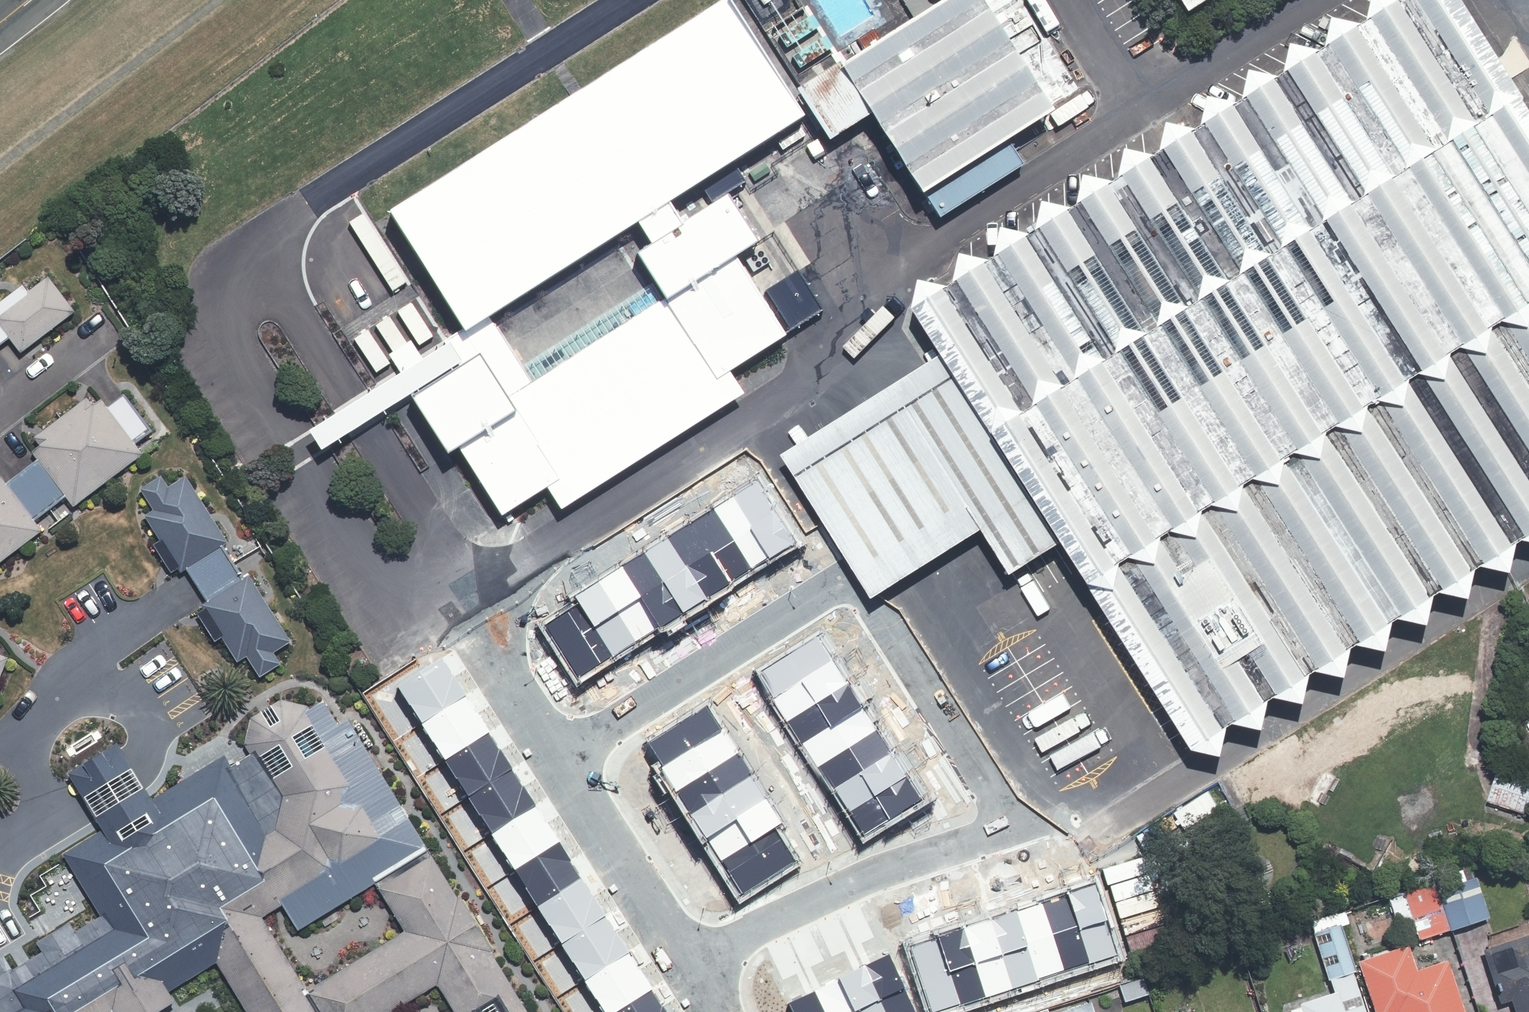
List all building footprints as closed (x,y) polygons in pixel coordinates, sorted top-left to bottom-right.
[(791,95),(824,145),(870,115),(880,130),(917,187),(931,208),(938,219),(1021,166),(1001,136),(1046,108),(976,0),(938,0),(791,95)] [(1464,0),(1370,0),(1366,17),(1362,20),(1332,14),(1325,43),(1319,46),(1290,40),(1284,69),(1278,72),(1249,66),(1242,95),(1237,98),(1208,92),(1201,121),(1196,125),(1166,118),(1160,147),(1154,151),(1127,145),(1119,174),(1114,177),(1085,171),(1077,200),(1072,203),(1043,196),(1035,227),(1030,230),(1002,223),(994,253),(990,256),(960,249),(953,279),(948,281),(919,275),(912,303),(941,350),(1064,540),(1071,552),(1082,569),(1102,601),(1170,708),(1179,723),(1191,744),(1220,751),(1227,721),(1232,718),(1262,724),(1269,696),(1274,693),(1303,699),(1310,669),(1315,666),(1344,672),(1351,644),(1357,640),(1385,646),(1392,617),(1398,614),(1427,620),(1433,591),(1439,588),(1468,594),(1475,565),(1481,562),(1509,568),(1516,539),(1522,536),(1528,537),(1528,107),(1522,97),(1523,92),(1517,84),(1464,0)] [(783,333),(732,257),(753,242),(723,197),(679,225),(666,203),(801,116),(722,1),(388,211),(478,354),(410,396),(445,454),(456,448),(470,469),(491,501),(502,516),(545,489),(560,509),(741,395),(726,372),(783,333)] [(749,172),(755,181),(770,171),(765,162),(749,172)] [(10,338),(22,353),(76,310),(49,275),(28,291),(23,284),(0,301),(0,345),(10,338)] [(443,336),(298,424),(309,442),(454,354),(443,336)] [(1064,540),(941,350),(926,360),(910,370),(892,382),(872,394),(856,404),(828,422),(809,434),(791,445),(778,453),(872,595),(891,583),(918,566),(940,552),(962,538),(981,526),(1011,573),(1045,552),(1064,540)] [(43,530),(35,520),(66,496),(74,506),(144,453),(133,439),(149,427),(125,394),(109,407),(102,397),(93,403),(88,396),(35,436),(41,444),(32,451),(38,458),(6,482),(0,474),(0,562),(43,530)] [(260,676),(282,663),(275,651),(292,640),(249,574),(244,577),(223,545),(229,541),(186,475),(169,486),(162,475),(141,488),(154,509),(145,514),(161,539),(154,543),(172,572),(179,568),(182,572),(187,569),(207,601),(202,604),(204,609),(198,612),(215,641),(223,636),(238,661),(248,655),(260,676)] [(757,479),(734,493),(776,559),(799,545),(757,479)] [(734,493),(711,508),(753,574),(776,559),(734,493)] [(711,508),(688,522),(730,588),(753,574),(711,508)] [(688,522),(665,537),(707,603),(730,588),(688,522)] [(665,537),(642,551),(684,617),(707,603),(665,537)] [(642,551),(619,566),(661,632),(684,617),(642,551)] [(619,566),(596,580),(638,646),(661,632),(619,566)] [(596,580),(573,595),(579,602),(616,661),(638,646),(596,580)] [(578,685),(616,661),(579,602),(541,626),(578,685)] [(818,632),(757,670),(772,694),(832,656),(818,632)] [(9,656),(0,653),(0,680),(9,656)] [(396,684),(420,721),(463,694),(440,656),(396,684)] [(832,656),(772,694),(787,718),(848,680),(832,656)] [(848,680),(787,718),(802,742),(862,704),(848,680)] [(420,721),(443,758),(487,731),(463,694),(420,721)] [(375,882),(429,849),(341,705),(333,710),(326,700),(311,708),(308,705),(281,698),(252,717),(245,742),(260,766),(249,773),(235,770),(220,830),(235,832),(242,843),(234,871),(237,874),(262,916),(283,903),(299,929),(375,882)] [(704,704),(643,743),(660,768),(721,730),(704,704)] [(862,704),(802,742),(817,765),(877,728),(862,704)] [(877,728),(817,765),(832,789),(892,752),(877,728)] [(721,730),(660,768),(676,794),(737,755),(721,730)] [(443,758),(467,795),(510,768),(487,731),(443,758)] [(892,752),(832,789),(847,813),(907,776),(892,752)] [(737,755),(676,794),(689,813),(750,775),(737,755)] [(1528,814),(1528,811),(1528,776),(1499,766),(1487,800),(1528,814)] [(467,795),(490,832),(534,805),(510,768),(467,795)] [(750,775),(689,813),(705,839),(766,801),(750,775)] [(907,776),(847,813),(862,837),(922,799),(907,776)] [(766,801),(705,839),(720,862),(775,828),(781,823),(766,801)] [(490,832),(514,869),(557,842),(534,805),(490,832)] [(775,828),(720,862),(743,897),(797,863),(775,828)] [(514,869),(537,906),(581,879),(557,842),(514,869)] [(491,950),(493,949),(462,897),(459,898),(429,849),(375,882),(404,929),(307,990),(321,1011),(391,1011),(438,983),(455,1011),(529,1011),(491,950)] [(23,1011),(156,1011),(176,1000),(170,990),(217,961),(248,1011),(321,1011),(307,990),(262,916),(237,874),(145,933),(143,928),(139,927),(162,874),(111,852),(85,913),(36,891),(12,945),(76,971),(19,1006),(23,1011)] [(1353,952),(1373,1011),(1460,1011),(1441,954),(1415,963),(1408,938),(1484,913),(1469,869),(1386,896),(1400,937),(1353,952)] [(537,906),(561,943),(604,916),(581,879),(537,906)] [(1093,883),(1066,891),(1090,963),(1117,954),(1093,883)] [(1066,891),(1040,900),(1064,972),(1090,963),(1066,891)] [(1040,900),(1013,909),(1037,980),(1064,972),(1040,900)] [(1342,921),(1349,919),(1344,905),(1309,916),(1332,990),(1288,1003),(1290,1011),(1370,1011),(1342,921)] [(1013,909),(987,918),(1011,989),(1037,980),(1013,909)] [(561,943),(585,980),(628,953),(604,916),(561,943)] [(987,918),(961,926),(984,998),(1011,989),(987,918)] [(961,926),(934,935),(958,1007),(984,998),(961,926)] [(1479,944),(1495,998),(1511,993),(1517,1011),(1528,1011),(1528,929),(1479,944)] [(908,944),(930,1011),(941,1011),(958,1007),(934,935),(908,944)] [(605,1011),(617,1011),(652,990),(628,953),(585,980),(605,1011)] [(892,953),(866,965),(889,1011),(920,1011),(892,953)] [(866,965),(840,978),(857,1011),(889,1011),(866,965)] [(840,978),(814,990),(825,1011),(857,1011),(840,978)] [(652,990),(617,1011),(666,1011),(652,990)] [(814,990),(789,1002),(793,1011),(825,1011),(814,990)] [(1091,995),(1043,1011),(1097,1011),(1091,995)]
